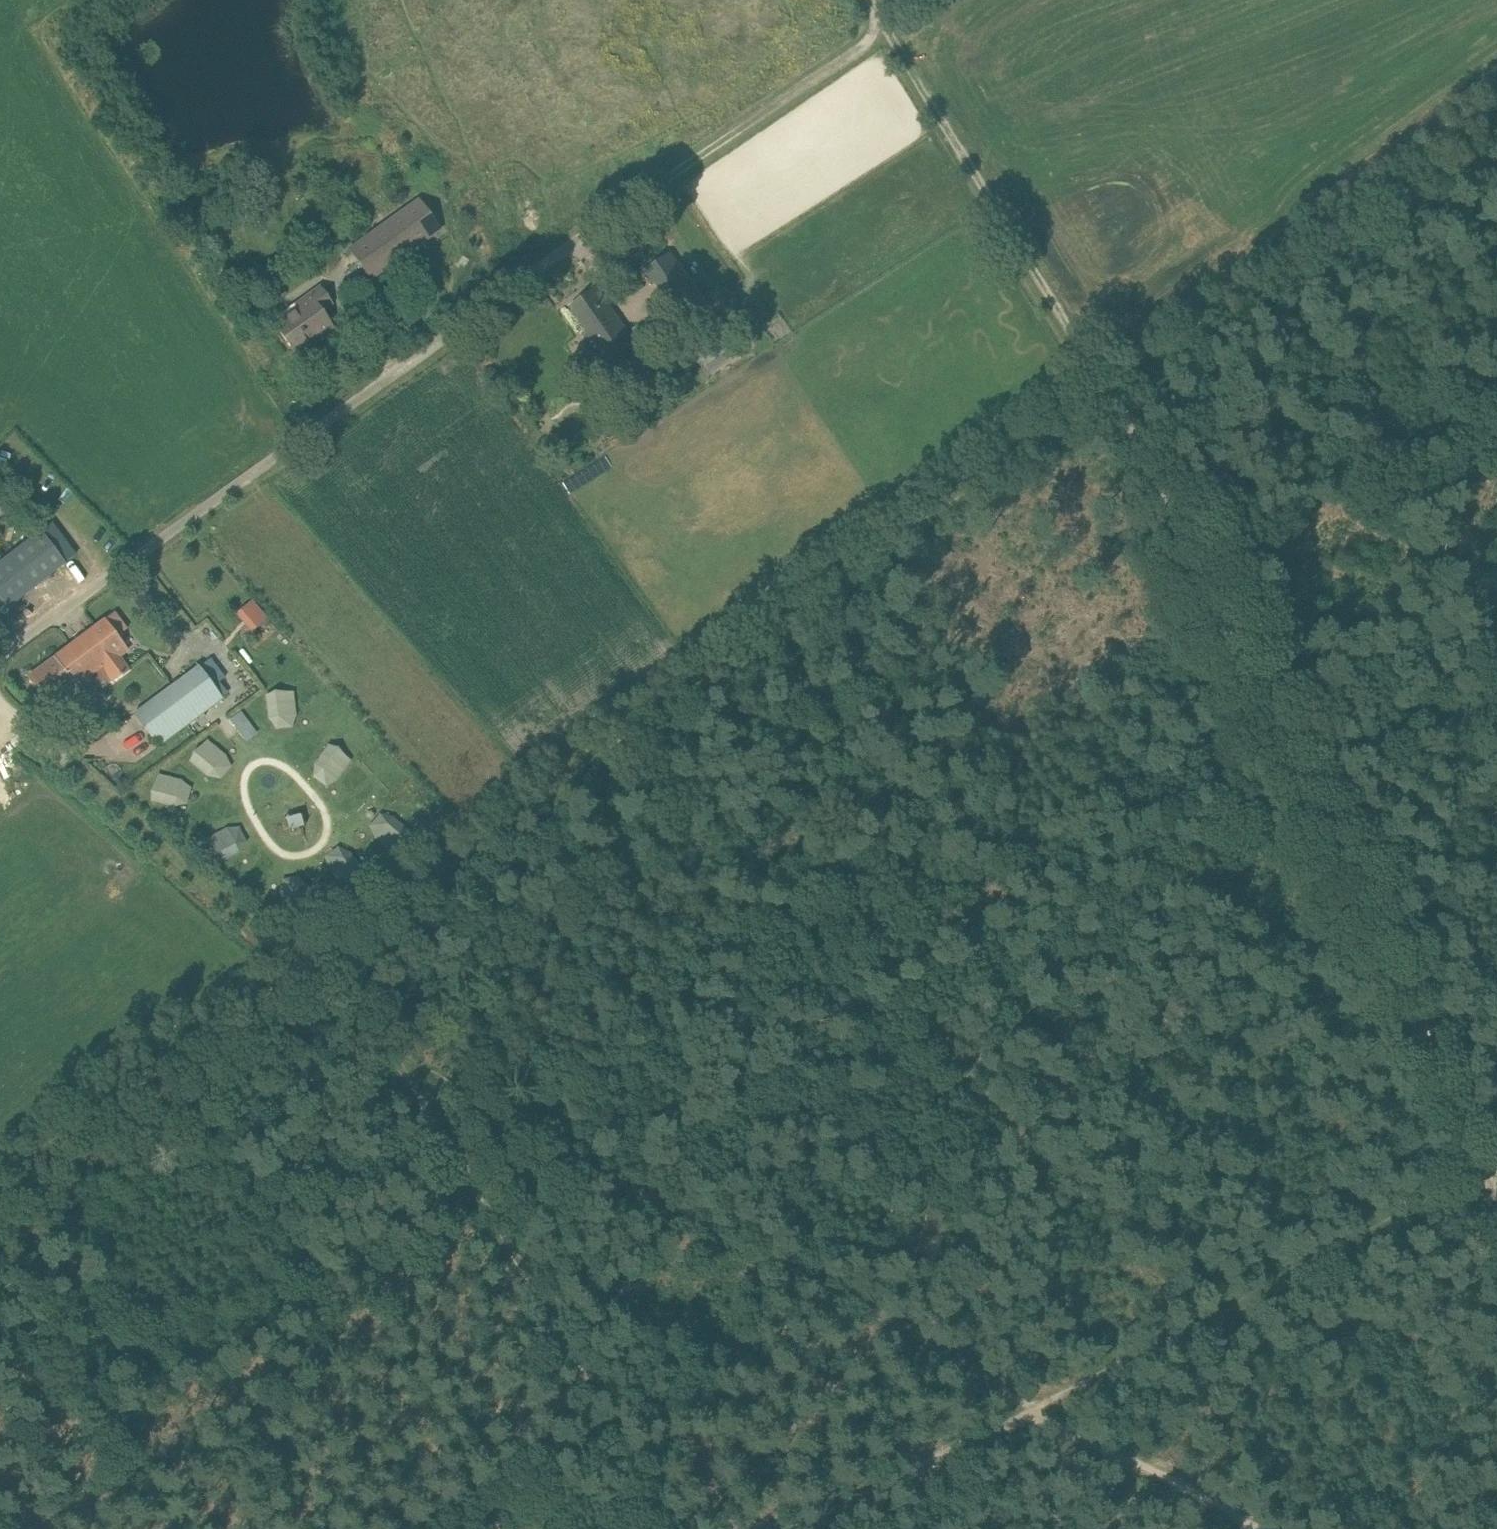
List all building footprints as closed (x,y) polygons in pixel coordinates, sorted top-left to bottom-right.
[(348,248),(371,279),(441,230),(418,198),(348,248)] [(674,308),(671,311),(681,324),(707,304),(668,253),(642,273),(652,286),(655,283),(674,308)] [(275,325),(282,335),(294,351),(318,334),(321,337),(333,328),(321,311),(332,303),(320,286),(296,303),(300,308),(275,325)] [(635,342),(608,303),(596,287),(570,305),(587,329),(583,332),(605,364),(635,342)] [(726,330),(710,340),(718,352),(702,362),(712,376),(742,355),(726,330)] [(55,533),(42,541),(40,536),(0,561),(0,612),(1,613),(75,566),(55,533)] [(250,601),(237,613),(253,630),(266,619),(250,601)] [(28,676),(51,707),(127,650),(116,636),(126,628),(114,612),(28,676)] [(163,712),(144,727),(158,746),(222,698),(198,666),(154,699),(163,712)] [(272,728),(299,726),(297,690),(270,692),(272,728)] [(211,738),(192,757),(218,783),(237,763),(211,738)] [(330,742),(312,775),(336,787),(353,754),(330,742)] [(159,773),(153,799),(184,805),(189,780),(159,773)] [(368,828),(395,852),(412,832),(385,808),(368,828)] [(296,832),(311,827),(307,813),(292,817),(296,832)] [(241,822),(206,838),(214,857),(249,841),(241,822)]
